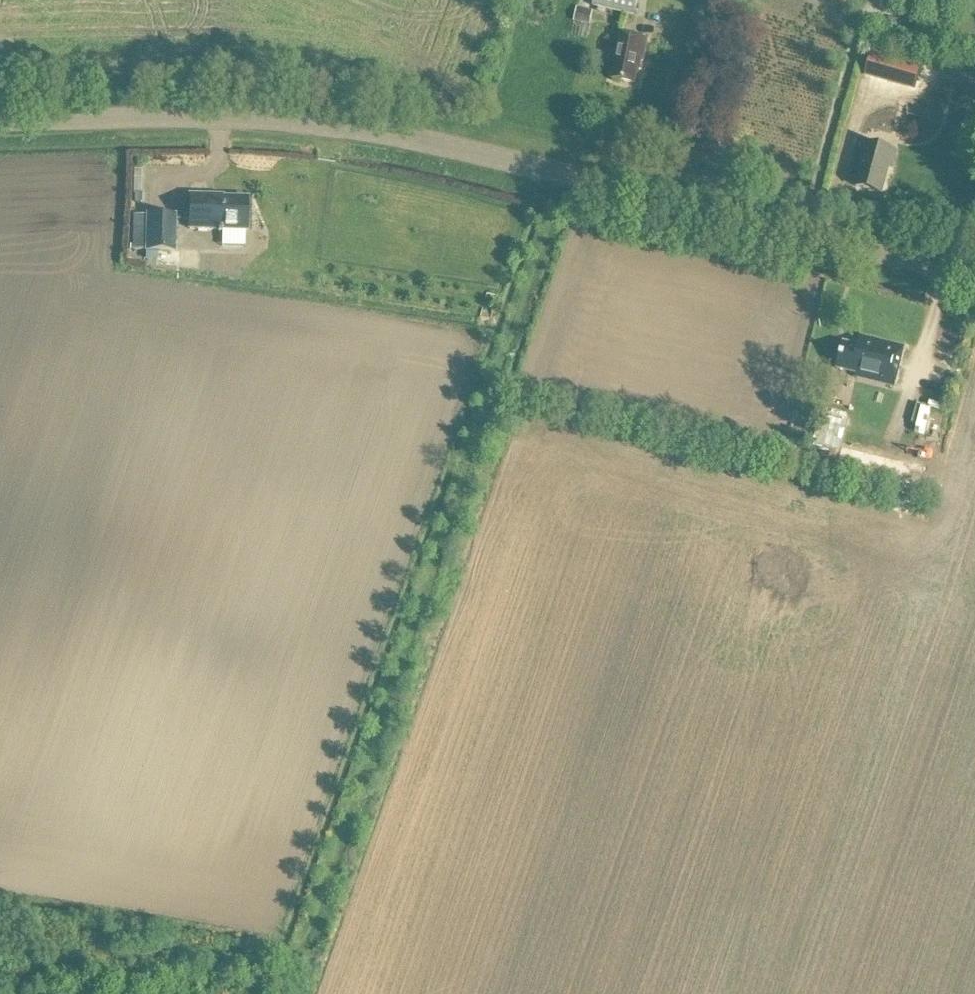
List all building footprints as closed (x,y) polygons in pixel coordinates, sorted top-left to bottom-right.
[(592,8),(634,17),(638,0),(594,0),(592,8)] [(640,71),(647,40),(619,34),(609,80),(633,85),(636,70),(640,71)] [(916,91),(922,69),(874,55),(867,77),(916,91)] [(833,171),(850,176),(867,126),(850,120),(833,171)] [(891,170),(896,154),(863,145),(859,161),(862,162),(855,189),(881,196),(888,169),(891,170)] [(245,232),(246,200),(210,199),(210,198),(188,197),(188,231),(245,232)] [(146,216),(146,217),(145,253),(173,253),(174,217),(146,216)] [(844,345),(838,371),(857,376),(856,379),(895,389),(905,349),(864,339),(862,349),(844,345)] [(924,404),(922,423),(933,424),(935,405),(924,404)]
